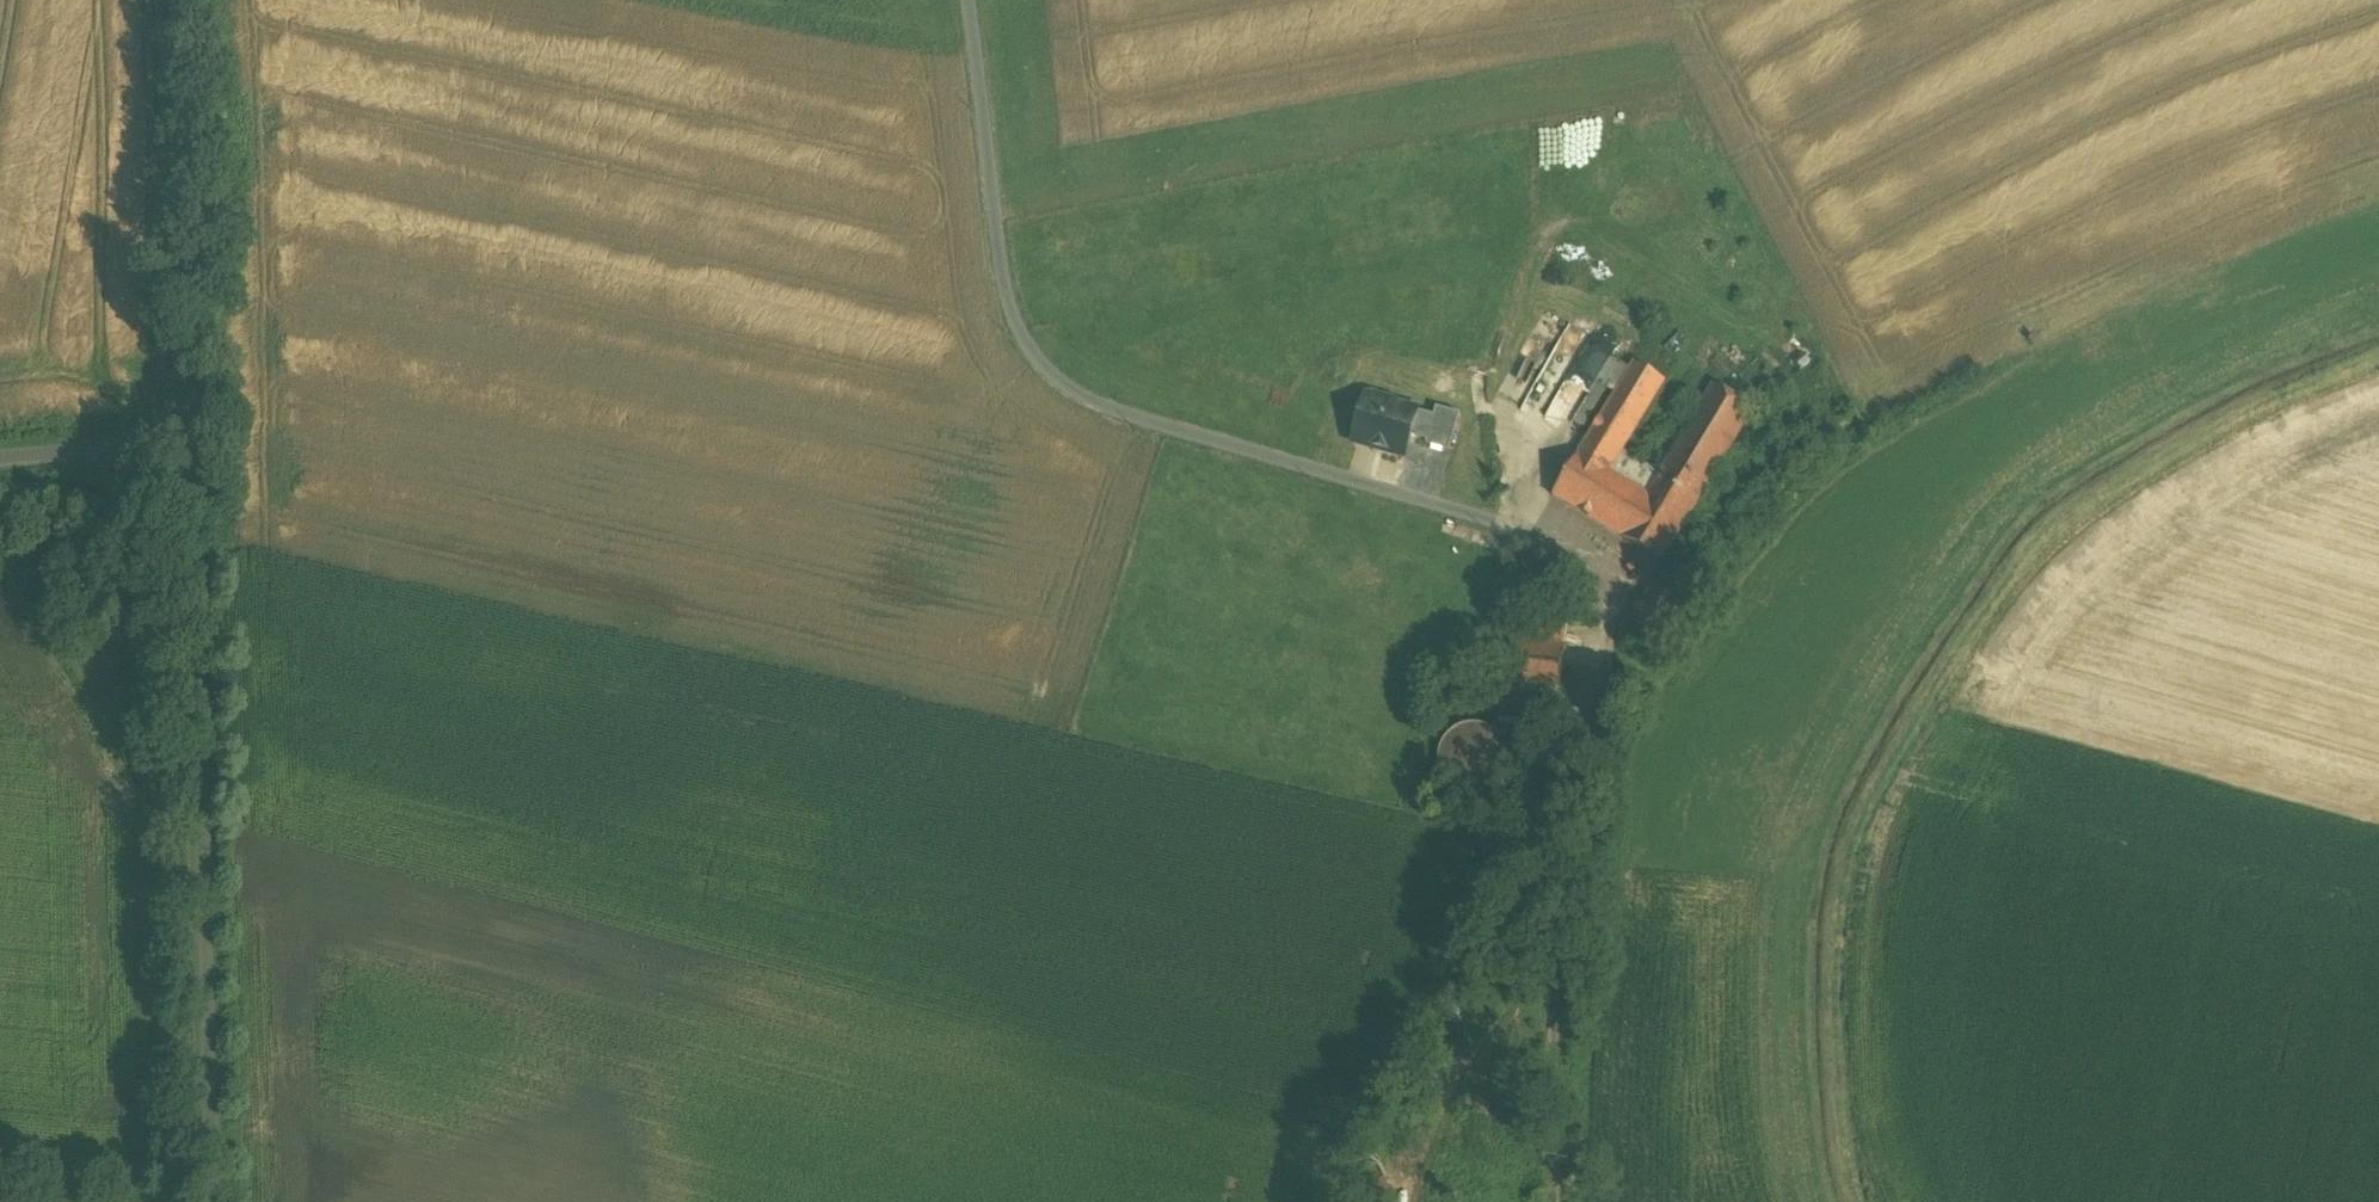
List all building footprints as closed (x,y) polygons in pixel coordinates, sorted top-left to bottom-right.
[(1634,365),(1579,457),(1578,456),(1553,498),(1622,540),(1622,541),(1661,564),(1699,502),(1660,478),(1659,478),(1622,455),(1665,384),(1634,365)] [(1714,388),(1660,478),(1699,502),(1718,471),(1718,472),(1753,413),(1714,388)] [(1417,413),(1394,406),(1396,402),(1371,394),(1370,399),(1366,398),(1353,444),(1403,458),(1409,438),(1427,443),(1434,418),(1417,413)] [(1459,416),(1436,409),(1427,443),(1426,446),(1449,453),(1459,416)] [(1569,628),(1509,619),(1496,706),(1556,715),(1569,628)] [(1478,727),(1472,726),(1466,727),(1461,728),(1457,730),(1452,733),(1448,737),(1446,739),(1443,744),(1440,750),(1439,753),(1439,757),(1438,761),(1439,765),(1440,770),(1441,774),(1444,779),(1448,784),(1453,789),(1459,792),(1464,794),(1470,795),(1475,795),(1479,794),(1484,793),(1487,792),(1491,790),(1494,787),(1498,785),(1500,781),(1503,777),(1505,773),(1506,768),(1507,764),(1507,760),(1507,756),(1506,752),(1505,749),(1504,746),(1502,742),(1498,738),(1495,735),(1492,732),(1487,729),(1483,728),(1478,727)]
